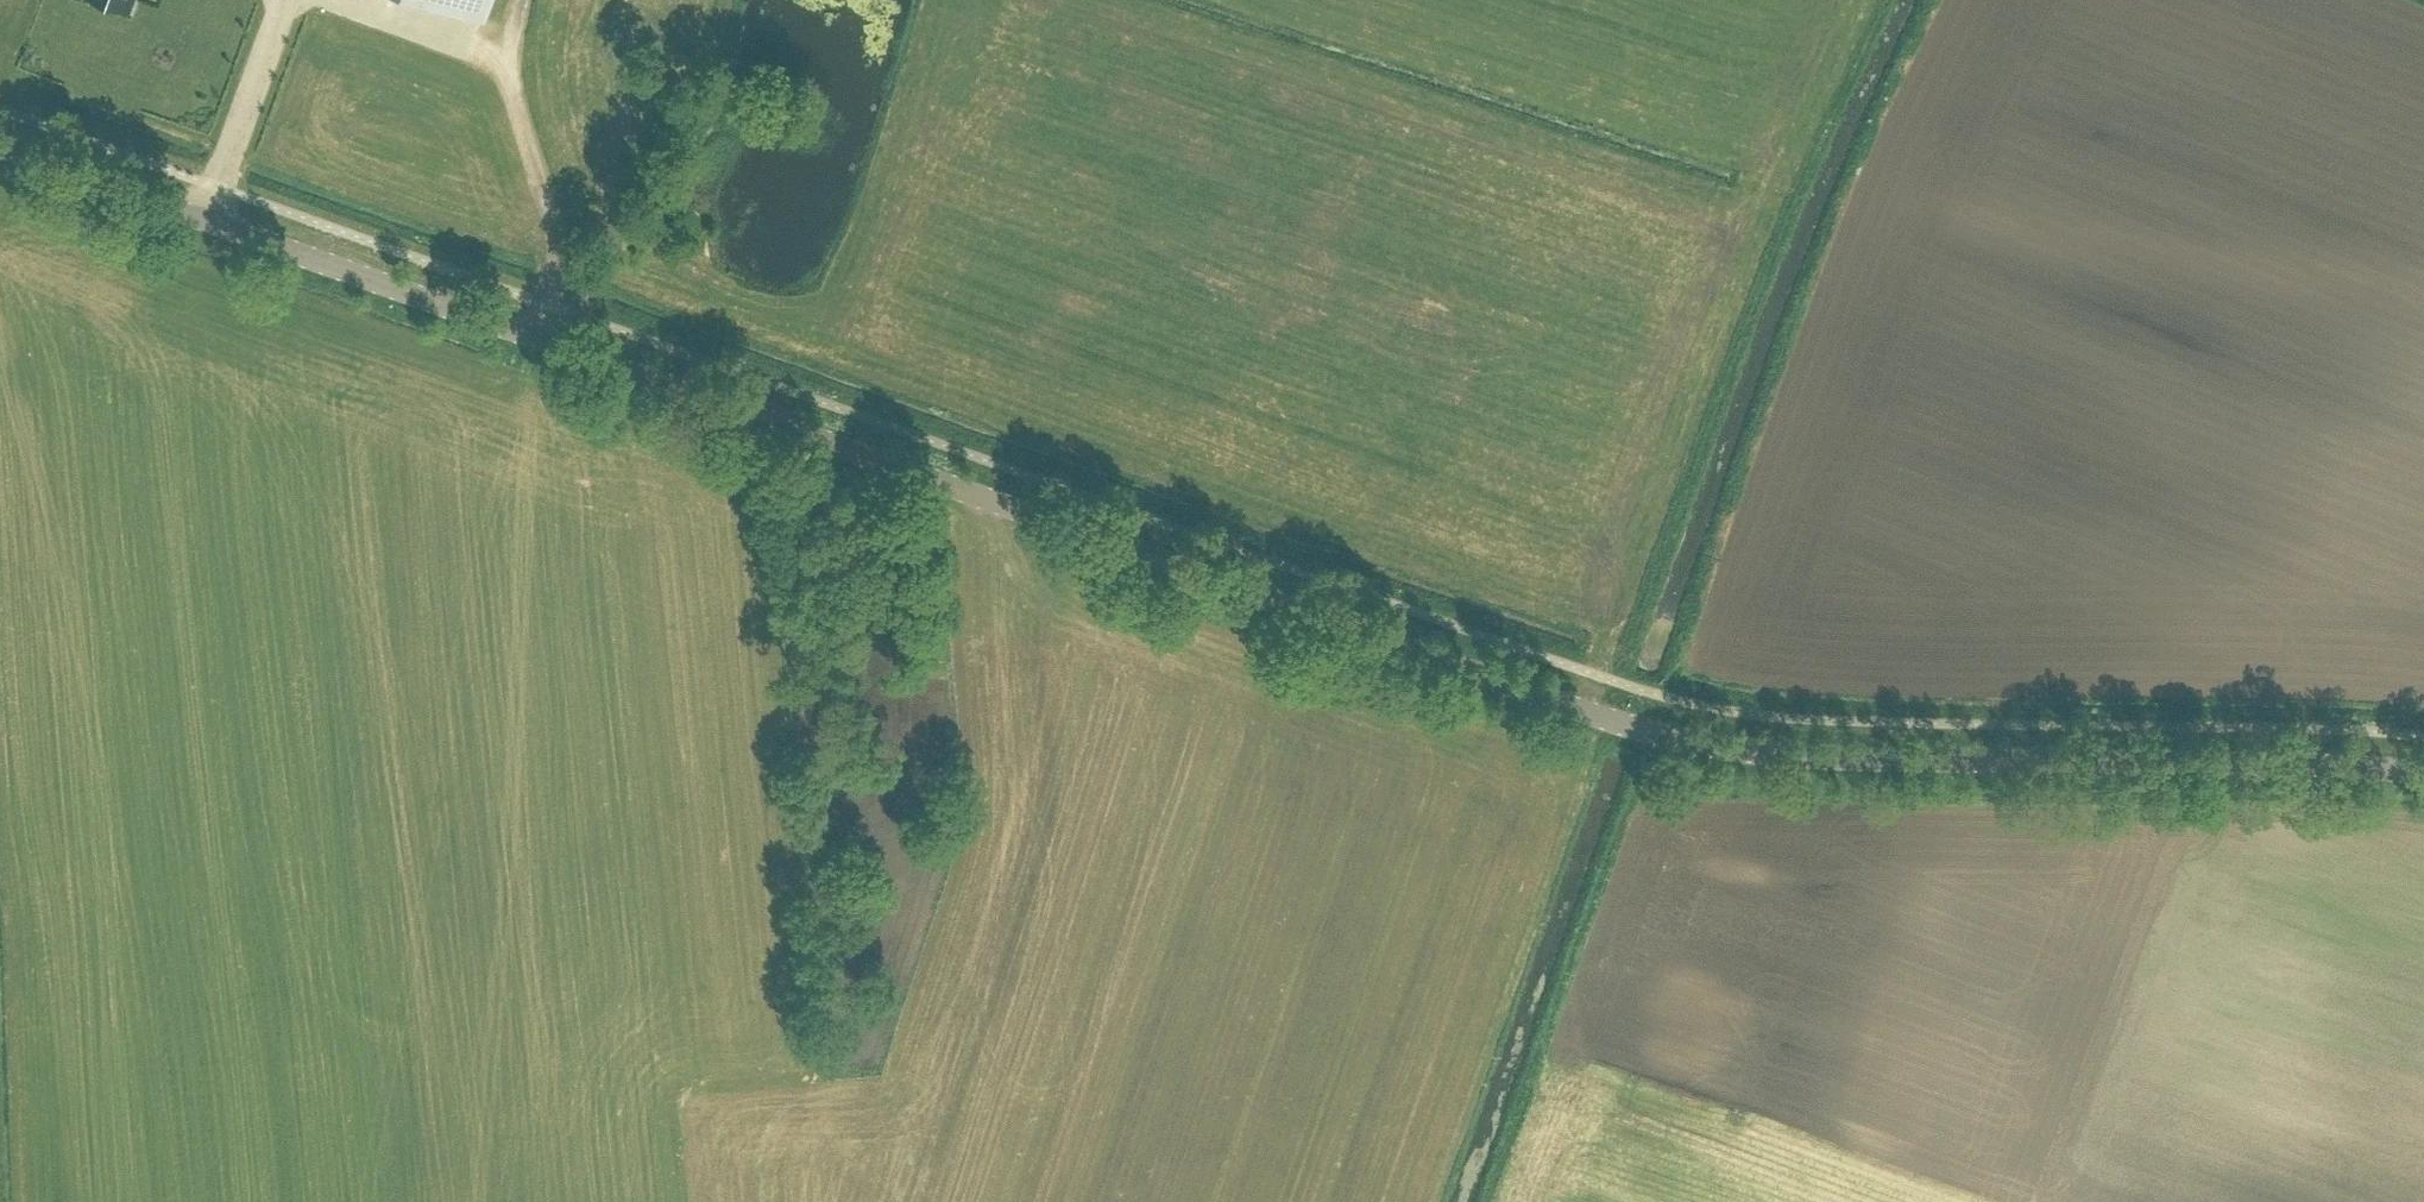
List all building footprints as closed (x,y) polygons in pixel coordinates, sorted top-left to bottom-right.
[(134,16),(140,0),(91,0),(134,16)]
